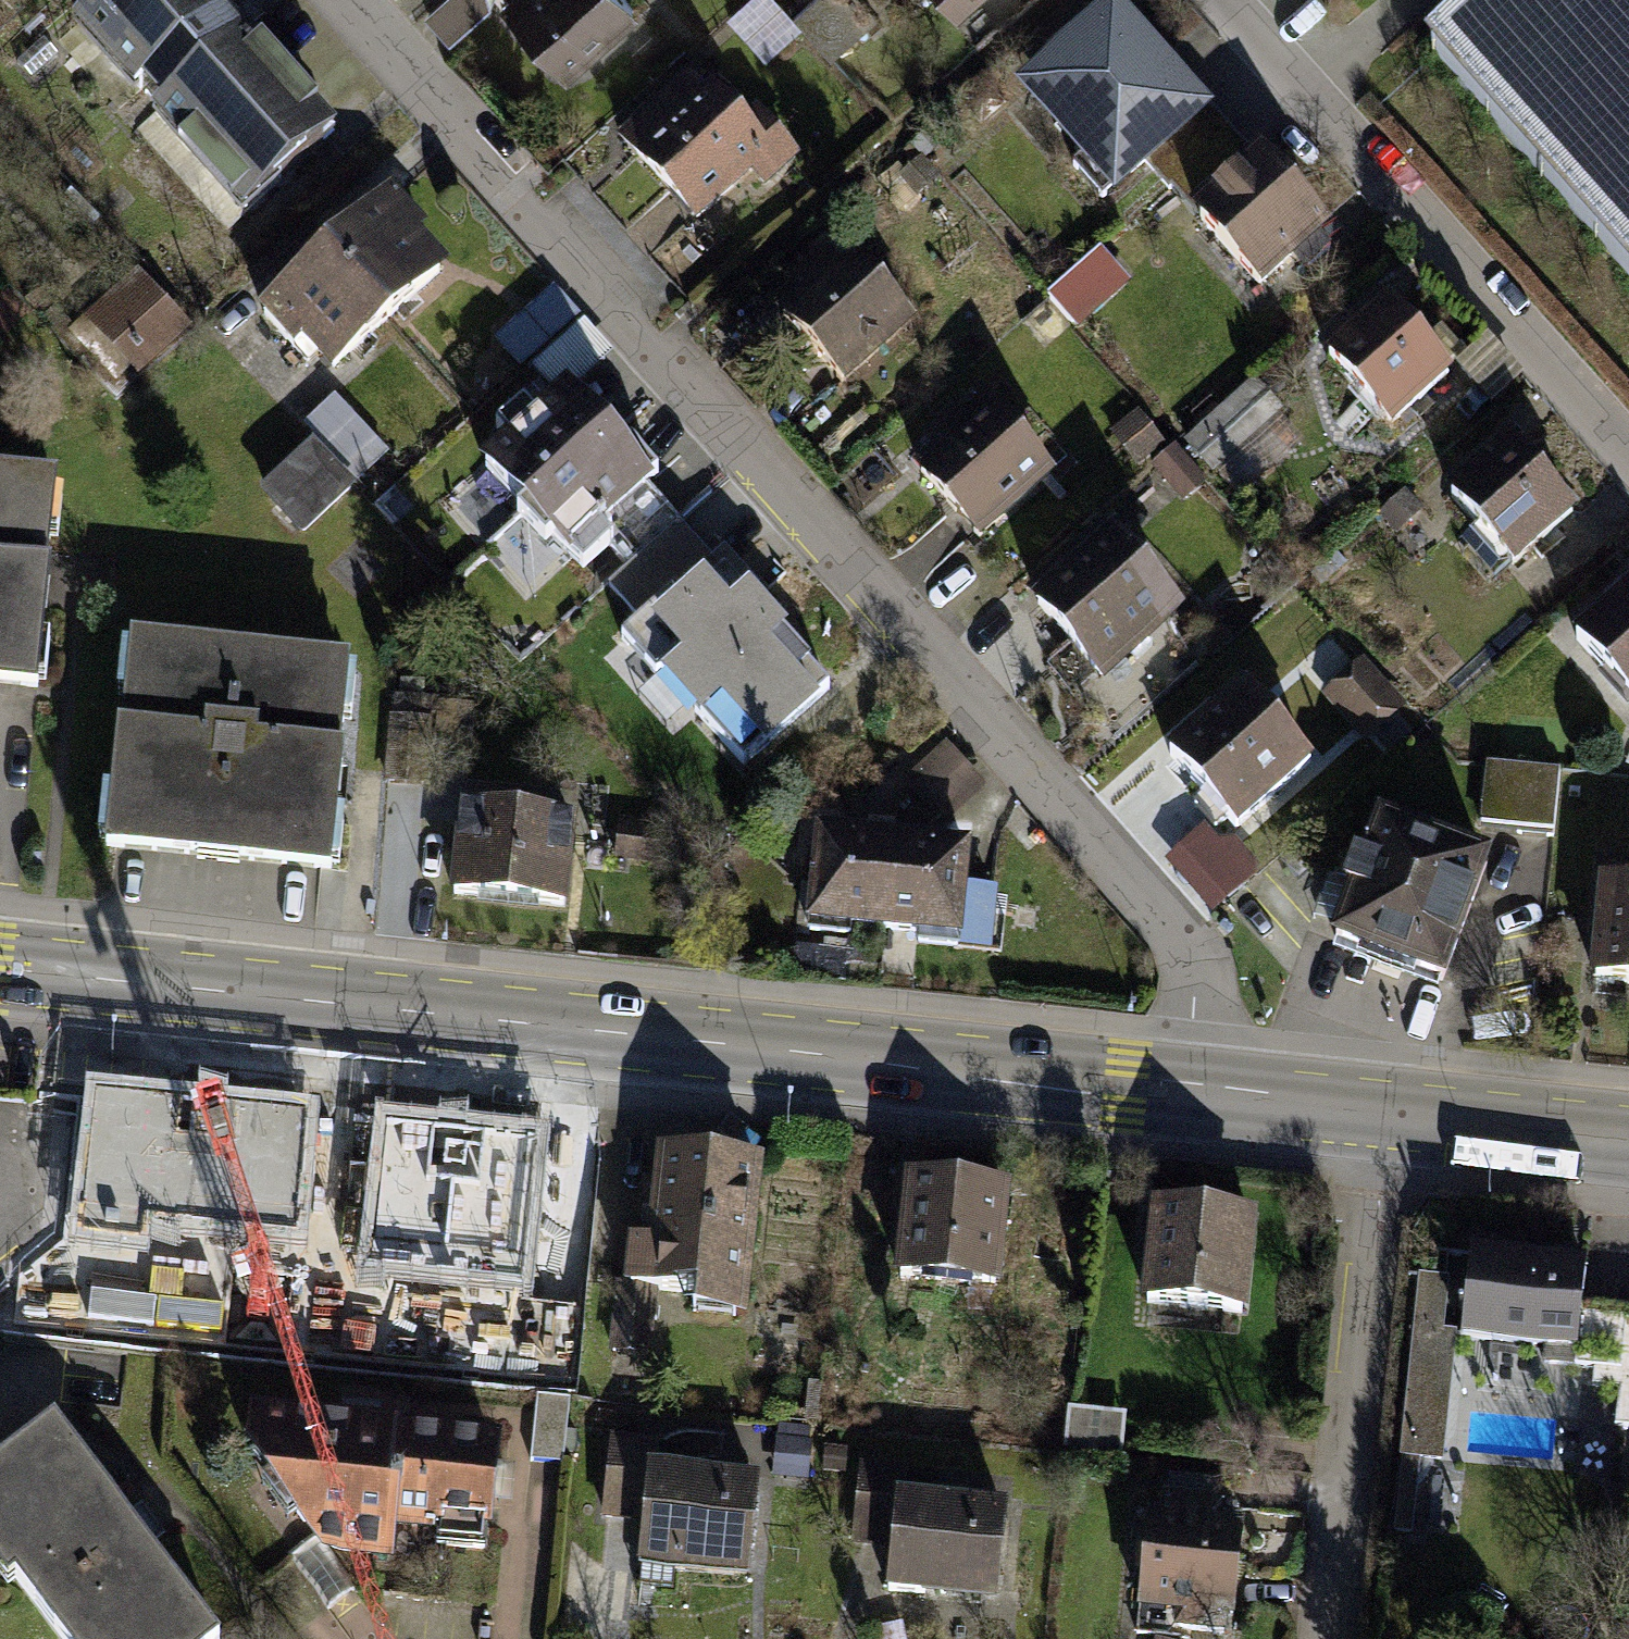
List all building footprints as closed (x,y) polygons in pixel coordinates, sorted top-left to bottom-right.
[(70,28),(237,210),(331,130),(214,0),(100,0),(70,28)] [(562,73),(632,10),(623,0),(496,0),(562,73)] [(1422,77),(1628,309),(1628,0),(1508,0),(1422,77)] [(1115,9),(1047,69),(1106,137),(1076,162),(1104,194),(1142,161),(1169,191),(1193,170),(1167,139),(1202,108),(1115,9)] [(686,68),(616,134),(689,212),(759,146),(686,68)] [(1264,156),(1194,219),(1266,299),(1336,236),(1264,156)] [(393,194),(322,254),(385,327),(445,275),(415,242),(426,232),(393,194)] [(849,247),(779,310),(850,389),(920,326),(849,247)] [(1106,253),(1057,297),(1085,328),(1134,284),(1106,253)] [(385,327),(322,254),(256,311),(290,350),(299,343),(327,376),(385,327)] [(135,264),(80,309),(133,374),(189,328),(135,264)] [(550,285),(495,334),(548,395),(604,346),(550,285)] [(1392,306),(1322,369),(1394,449),(1464,385),(1392,306)] [(982,395),(912,458),(984,537),(1054,474),(982,395)] [(608,442),(566,396),(446,503),(488,550),(608,442)] [(362,484),(394,453),(342,398),(309,429),(362,484)] [(1508,436),(1445,495),(1518,571),(1580,512),(1508,436)] [(654,493),(608,442),(488,550),(534,600),(654,493)] [(316,450),(263,495),(297,535),(350,490),(316,450)] [(0,479),(0,677),(22,679),(44,484),(0,479)] [(1109,529),(1038,592),(1110,671),(1180,608),(1109,529)] [(674,591),(622,638),(740,770),(829,690),(721,570),(706,584),(700,577),(679,597),(674,591)] [(1571,640),(1628,702),(1628,585),(1571,640)] [(338,674),(135,652),(114,847),(316,869),(338,674)] [(1236,688),(1166,751),(1238,831),(1308,768),(1236,688)] [(954,829),(992,779),(943,741),(904,791),(954,829)] [(1496,760),(1487,827),(1558,837),(1567,770),(1496,760)] [(464,808),(454,901),(560,913),(571,819),(464,808)] [(1486,877),(1382,832),(1331,950),(1436,994),(1486,877)] [(849,927),(883,931),(892,842),(818,835),(809,932),(848,936),(849,927)] [(892,842),(883,931),(916,934),(915,943),(986,950),(992,893),(963,891),(967,849),(892,842)] [(1604,886),(1593,985),(1628,989),(1628,888),(1604,886)] [(306,1106),(93,1084),(79,1226),(142,1232),(145,1208),(294,1223),(306,1106)] [(521,1272),(536,1132),(386,1116),(371,1256),(521,1272)] [(759,1170),(655,1160),(646,1250),(632,1249),(626,1300),(619,1299),(614,1352),(655,1357),(659,1316),(743,1325),(759,1170)] [(1000,1198),(902,1187),(892,1276),(990,1288),(1000,1198)] [(1258,1222),(1160,1211),(1150,1300),(1248,1311),(1258,1222)] [(1455,1431),(1473,1259),(1445,1256),(1427,1428),(1455,1431)] [(1476,1256),(1475,1262),(1466,1347),(1576,1359),(1575,1369),(1595,1371),(1594,1386),(1618,1389),(1614,1428),(1628,1430),(1628,1306),(1582,1301),(1585,1268),(1476,1256)] [(245,1468),(317,1560),(385,1568),(388,1540),(400,1432),(250,1416),(245,1468)] [(0,1467),(0,1546),(21,1573),(13,1578),(60,1638),(218,1638),(53,1426),(0,1467)] [(497,1442),(400,1432),(388,1540),(485,1550),(497,1442)] [(656,1448),(613,1443),(606,1516),(645,1520),(638,1585),(673,1589),(676,1557),(747,1565),(755,1488),(653,1477),(656,1448)] [(1003,1515),(902,1504),(906,1472),(864,1468),(856,1543),(894,1547),(889,1588),(923,1592),(924,1582),(996,1589),(1003,1515)] [(1243,1538),(1145,1527),(1135,1616),(1233,1627),(1243,1538)]
